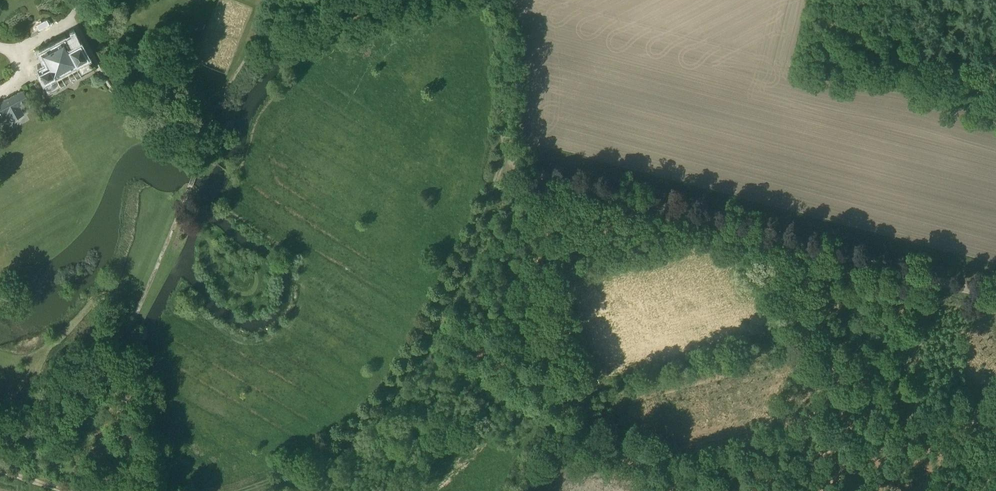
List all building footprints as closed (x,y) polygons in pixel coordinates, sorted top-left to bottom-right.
[(56,83),(55,81),(79,69),(81,74),(92,68),(79,43),(69,48),(64,37),(38,51),(44,64),(37,68),(39,71),(37,71),(47,88),(50,89),(52,89),(55,87),(56,85),(56,83)] [(21,109),(29,104),(28,102),(29,101),(23,89),(0,102),(0,120),(7,117),(9,122),(10,121),(14,127),(25,121),(22,115),(24,114),(21,109)]
